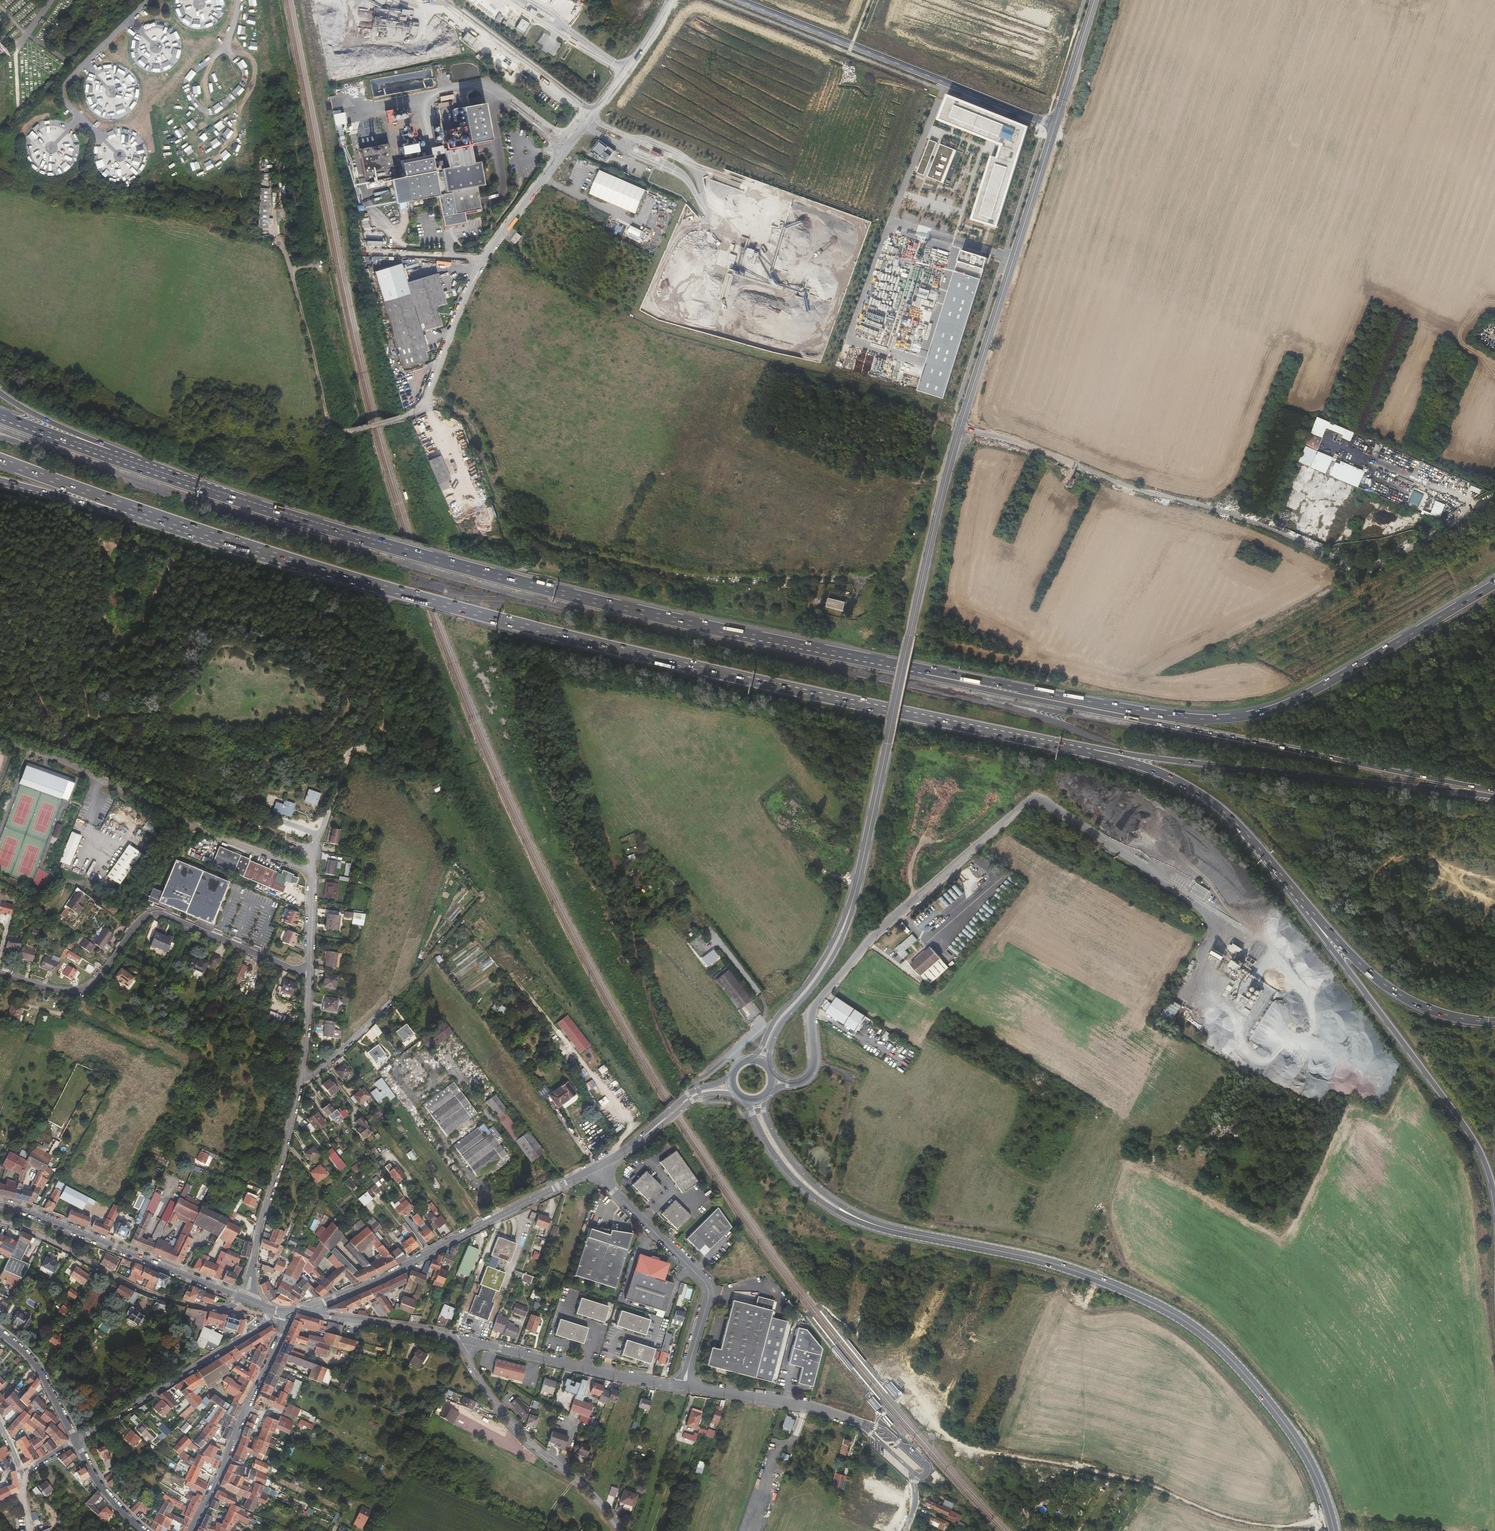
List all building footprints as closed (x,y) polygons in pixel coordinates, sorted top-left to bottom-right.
[(524,33),(530,24),(522,18),(516,27),(524,33)] [(476,39),(467,32),(462,38),(471,45),(476,39)] [(440,97),(442,102),(439,103),(440,108),(454,104),(451,94),(440,97)] [(949,96),(941,119),(1003,145),(1001,150),(997,148),(996,151),(996,153),(999,154),(998,158),(994,157),(973,218),(991,223),(997,225),(1027,127),(949,96)] [(384,112),(386,124),(392,122),(391,118),(407,114),(406,107),(384,112)] [(438,131),(436,131),(432,132),(434,142),(440,141),(441,147),(443,154),(445,166),(440,168),(437,168),(432,169),(429,156),(399,162),(402,178),(407,203),(437,196),(442,220),(447,219),(447,216),(450,215),(451,218),(481,211),(476,186),(472,167),(468,149),(491,144),(483,108),(454,114),(457,127),(465,125),(466,132),(440,138),(438,131)] [(593,150),(608,161),(616,150),(600,139),(593,150)] [(937,143),(930,140),(917,172),(925,175),(930,162),(933,163),(928,177),(942,183),(956,150),(940,144),(935,159),(931,158),(937,143)] [(394,177),(388,143),(359,149),(366,182),(394,177)] [(403,156),(415,153),(414,146),(402,148),(403,156)] [(430,157),(443,154),(441,147),(428,149),(430,157)] [(472,167),(476,186),(481,185),(477,166),(472,167)] [(647,190),(601,171),(591,193),(637,213),(647,190)] [(259,204),(258,229),(268,230),(269,195),(270,189),(269,189),(270,182),(269,182),(269,176),(261,175),(259,204)] [(402,204),(407,203),(402,178),(397,179),(402,204)] [(643,231),(632,226),(630,231),(640,236),(643,231)] [(522,237),(517,233),(511,241),(516,244),(522,237)] [(988,258),(963,250),(919,390),(944,398),(988,258)] [(437,325),(433,310),(432,307),(441,303),(432,274),(403,283),(397,264),(370,272),(380,304),(400,369),(424,361),(421,351),(424,350),(418,331),(437,325)] [(920,287),(917,295),(928,298),(930,290),(920,287)] [(456,423),(438,413),(436,417),(441,420),(440,423),(450,428),(452,425),(455,426),(456,423)] [(1311,432),(1306,446),(1318,451),(1323,437),(1311,432)] [(437,456),(425,461),(439,492),(448,488),(445,480),(447,479),(437,456)] [(1327,473),(1332,475),(1337,463),(1332,460),(1327,473)] [(1332,475),(1336,476),(1340,464),(1337,463),(1332,475)] [(1440,518),(1446,504),(1436,500),(1430,514),(1440,518)] [(1337,515),(1327,540),(1336,543),(1345,518),(1337,515)] [(844,603),(827,600),(826,608),(843,612),(844,603)] [(63,797),(70,800),(77,781),(29,762),(21,783),(63,799),(63,797)] [(309,789),(307,794),(304,801),(305,803),(317,807),(322,793),(309,789)] [(271,813),(277,815),(279,814),(288,817),(290,812),(291,809),(292,805),(282,801),(281,805),(275,803),(273,804),(270,812),(271,813)] [(143,828),(153,833),(157,827),(147,821),(143,828)] [(336,842),(339,828),(332,826),(330,833),(329,833),(327,840),(336,842)] [(69,866),(82,838),(73,833),(59,862),(69,866)] [(237,875),(245,858),(221,847),(213,864),(237,875)] [(129,848),(106,878),(117,887),(141,857),(129,848)] [(200,859),(201,856),(194,853),(195,850),(190,848),(188,854),(200,859)] [(250,861),(245,858),(237,875),(282,895),(284,887),(283,886),(284,883),(290,886),(291,885),(294,885),(297,881),(292,878),(292,877),(282,872),(280,875),(250,861)] [(334,874),(336,860),(326,859),(324,873),(334,874)] [(153,887),(147,899),(158,903),(159,901),(211,924),(229,883),(176,860),(163,891),(153,887)] [(208,865),(207,868),(225,877),(226,873),(208,865)] [(338,879),(329,878),(328,882),(327,882),(325,897),(335,898),(338,879)] [(1204,900),(1210,890),(1197,882),(1191,892),(1204,900)] [(957,884),(939,897),(945,906),(964,894),(957,884)] [(75,904),(79,899),(74,895),(69,901),(68,900),(64,905),(74,914),(79,908),(75,904)] [(9,915),(12,906),(0,902),(0,914),(2,915),(2,913),(9,915)] [(59,915),(63,917),(67,911),(63,908),(59,915)] [(281,923),(292,928),(294,923),(292,922),(295,915),(286,911),(281,923)] [(646,915),(653,923),(656,920),(649,912),(646,915)] [(336,929),(338,915),(326,913),(324,928),(336,929)] [(359,932),(361,923),(352,921),(350,931),(359,932)] [(969,924),(949,948),(958,954),(964,946),(965,946),(968,943),(977,931),(969,924)] [(96,946),(108,955),(111,949),(108,947),(105,944),(111,936),(104,930),(94,945),(96,946)] [(292,940),(295,935),(285,931),(280,942),(291,947),(294,941),(292,940)] [(151,946),(167,953),(173,937),(168,935),(167,938),(156,933),(151,946)] [(903,958),(909,953),(906,950),(918,939),(912,933),(895,949),(903,958)] [(91,953),(96,946),(94,945),(93,944),(90,948),(86,945),(89,941),(82,936),(77,943),(91,953)] [(105,944),(108,947),(114,938),(111,936),(105,944)] [(6,938),(3,946),(10,946),(10,947),(18,947),(18,938),(6,938)] [(1213,941),(1210,946),(1221,953),(1224,948),(1213,941)] [(1238,955),(1243,949),(1233,942),(1228,948),(1238,955)] [(935,945),(912,965),(922,976),(944,956),(935,945)] [(61,955),(65,957),(66,955),(70,958),(78,963),(80,959),(73,954),(73,953),(64,948),(61,955)] [(22,949),(19,960),(31,963),(34,953),(22,949)] [(336,965),(337,950),(327,949),(326,965),(336,965)] [(713,949),(701,958),(707,966),(720,957),(713,949)] [(188,970),(194,973),(195,971),(204,975),(207,966),(211,968),(213,963),(218,965),(220,958),(213,955),(209,965),(207,964),(208,963),(199,959),(198,962),(192,960),(188,970)] [(41,966),(54,972),(58,962),(45,957),(41,966)] [(489,957),(478,963),(482,969),(492,963),(489,957)] [(239,963),(233,974),(242,979),(248,968),(239,963)] [(65,976),(74,982),(80,973),(71,967),(65,976)] [(88,973),(94,977),(98,971),(91,967),(88,973)] [(123,983),(127,986),(134,977),(120,968),(114,977),(119,980),(119,982),(121,983),(123,983)] [(717,981),(729,971),(727,969),(715,979),(717,981)] [(740,1011),(742,1013),(744,1011),(743,1009),(753,1001),(729,971),(717,981),(741,1010),(740,1011)] [(322,985),(334,987),(336,974),(324,972),(322,985)] [(233,974),(229,981),(238,986),(242,979),(233,974)] [(281,989),(279,992),(290,997),(295,985),(284,980),(281,989)] [(1167,1004),(1164,1009),(1174,1015),(1183,999),(1173,993),(1167,1004)] [(323,1008),(331,1010),(332,997),(325,996),(324,1000),(323,1008)] [(839,997),(828,1014),(858,1034),(869,1017),(839,997)] [(1275,1026),(1278,1026),(1279,1003),(1275,1000),(1258,1028),(1261,1030),(1255,1030),(1255,1034),(1259,1034),(1256,1038),(1260,1039),(1262,1034),(1263,1034),(1263,1029),(1273,1029),(1275,1026)] [(495,1002),(492,1008),(505,1014),(508,1008),(495,1002)] [(7,1019),(17,1022),(19,1016),(21,1009),(11,1006),(7,1019)] [(577,1053),(588,1045),(565,1015),(554,1023),(577,1053)] [(339,1036),(340,1029),(332,1028),(333,1023),(332,1022),(333,1020),(325,1019),(322,1033),(339,1036)] [(446,1021),(441,1024),(449,1035),(454,1031),(446,1021)] [(414,1033),(406,1023),(395,1031),(403,1041),(414,1033)] [(371,1028),(378,1036),(383,1032),(375,1024),(371,1028)] [(441,1024),(422,1038),(430,1049),(449,1035),(441,1024)] [(385,1054),(378,1044),(367,1052),(375,1062),(385,1054)] [(345,1061),(334,1069),(340,1077),(349,1070),(351,1072),(353,1070),(345,1061)] [(596,1066),(605,1078),(611,1073),(602,1062),(596,1066)] [(338,1087),(330,1077),(320,1085),(328,1095),(338,1087)] [(389,1101),(395,1097),(381,1078),(375,1082),(382,1091),(379,1093),(376,1088),(370,1093),(379,1104),(384,1101),(384,1100),(383,1098),(386,1096),(389,1101)] [(477,1113),(454,1082),(423,1105),(446,1136),(470,1117),(471,1118),(477,1113)] [(568,1097),(569,1099),(576,1094),(567,1082),(549,1096),(557,1106),(568,1097)] [(363,1085),(352,1093),(357,1099),(359,1102),(369,1094),(363,1085)] [(495,1094),(486,1101),(494,1111),(495,1113),(516,1142),(523,1136),(504,1110),(506,1108),(495,1094)] [(558,1107),(569,1099),(568,1097),(557,1106),(558,1107)] [(325,1107),(330,1114),(337,1109),(331,1102),(325,1107)] [(382,1118),(384,1116),(378,1108),(366,1117),(369,1122),(377,1117),(382,1123),(385,1121),(382,1118)] [(321,1111),(311,1118),(313,1122),(318,1127),(328,1120),(321,1111)] [(361,1137),(370,1129),(360,1117),(355,1122),(357,1125),(354,1128),(361,1137)] [(492,1134),(489,1130),(484,1123),(479,1127),(487,1138),(492,1134)] [(493,1126),(490,1129),(501,1143),(504,1140),(493,1126)] [(501,1143),(490,1129),(489,1130),(492,1134),(487,1138),(479,1127),(454,1146),(477,1177),(507,1155),(500,1144),(501,1143)] [(529,1132),(523,1136),(516,1142),(531,1161),(544,1152),(529,1132)] [(321,1152),(316,1145),(307,1151),(313,1158),(321,1152)] [(38,1146),(34,1154),(30,1162),(41,1168),(29,1191),(19,1186),(18,1188),(19,1189),(16,1197),(30,1200),(40,1180),(43,1175),(48,1167),(54,1155),(38,1146)] [(345,1158),(341,1154),(337,1149),(331,1154),(337,1161),(340,1159),(340,1158),(341,1156),(343,1160),(345,1158)] [(22,1157),(13,1152),(6,1166),(16,1171),(23,1158),(30,1162),(34,1154),(26,1150),(22,1157)] [(197,1162),(206,1165),(210,1157),(217,1160),(218,1157),(203,1151),(202,1153),(201,1153),(197,1162)] [(697,1181),(674,1152),(659,1163),(681,1193),(697,1181)] [(185,1157),(183,1161),(194,1165),(196,1162),(185,1157)] [(363,1163),(360,1158),(352,1164),(356,1169),(363,1163)] [(397,1181),(405,1174),(397,1164),(393,1167),(389,1161),(385,1165),(397,1181)] [(433,1174),(438,1171),(431,1162),(426,1165),(433,1174)] [(330,1172),(323,1163),(313,1170),(320,1179),(330,1172)] [(53,1170),(48,1167),(43,1175),(47,1178),(48,1178),(53,1170)] [(194,1170),(189,1180),(194,1183),(199,1172),(194,1170)] [(525,1176),(529,1181),(536,1177),(534,1172),(525,1176)] [(496,1179),(500,1185),(503,1189),(511,1182),(504,1173),(496,1179)] [(631,1187),(648,1202),(661,1188),(645,1173),(631,1187)] [(355,1189),(359,1185),(351,1175),(347,1180),(355,1189)] [(7,1186),(4,1184),(0,1194),(13,1197),(18,1188),(16,1188),(19,1183),(20,1183),(22,1179),(19,1178),(17,1181),(10,1179),(7,1186)] [(436,1189),(440,1186),(434,1178),(430,1181),(436,1189)] [(39,1194),(41,1195),(47,1183),(45,1182),(40,1180),(30,1200),(34,1202),(37,1197),(39,1194)] [(69,1184),(62,1180),(58,1187),(65,1190),(69,1184)] [(228,1195),(233,1184),(229,1181),(223,1193),(228,1195)] [(64,1197),(72,1201),(78,1189),(69,1184),(65,1190),(61,1198),(62,1199),(64,1197)] [(57,1206),(61,1198),(65,1190),(58,1187),(47,1207),(55,1210),(57,1206)] [(86,1207),(89,1200),(92,1196),(78,1189),(72,1201),(86,1207)] [(365,1206),(373,1198),(367,1191),(358,1199),(365,1206)] [(161,1195),(155,1192),(148,1205),(145,1212),(152,1215),(161,1195)] [(243,1203),(253,1207),(257,1197),(247,1193),(243,1203)] [(201,1206),(203,1203),(187,1195),(185,1198),(180,1195),(179,1198),(200,1208),(201,1206)] [(413,1206),(404,1195),(400,1199),(403,1202),(397,1208),(404,1218),(410,1211),(409,1209),(413,1206)] [(97,1204),(99,1199),(92,1196),(89,1200),(97,1204)] [(180,1211),(195,1219),(200,1208),(179,1198),(176,1203),(168,1221),(173,1224),(176,1219),(180,1211)] [(168,1221),(176,1203),(170,1200),(161,1219),(167,1222),(168,1221)] [(691,1217),(675,1201),(662,1215),(678,1230),(691,1217)] [(139,1223),(145,1212),(148,1205),(145,1203),(140,1213),(137,1218),(137,1217),(136,1219),(138,1220),(137,1222),(139,1223)] [(109,1233),(122,1208),(116,1204),(115,1207),(106,1225),(97,1221),(94,1227),(109,1233)] [(55,1210),(65,1215),(67,1212),(62,1210),(63,1209),(57,1206),(55,1210)] [(227,1222),(229,1220),(201,1206),(200,1208),(195,1219),(192,1224),(193,1224),(197,1226),(219,1237),(227,1222)] [(425,1221),(414,1208),(413,1209),(417,1214),(414,1216),(421,1225),(425,1221)] [(687,1240),(699,1252),(705,1246),(709,1250),(731,1227),(717,1208),(687,1240)] [(71,1217),(90,1225),(93,1217),(74,1210),(71,1217)] [(195,1219),(180,1211),(176,1219),(186,1224),(181,1233),(187,1237),(189,1233),(193,1224),(192,1224),(195,1219)] [(438,1224),(446,1218),(441,1212),(437,1215),(436,1214),(434,1215),(431,1211),(427,1213),(433,1220),(434,1219),(438,1224)] [(167,1222),(161,1219),(161,1220),(160,1222),(158,1224),(151,1239),(148,1238),(147,1240),(141,1238),(152,1215),(145,1212),(139,1223),(130,1243),(152,1252),(158,1238),(162,1231),(165,1225),(167,1222)] [(246,1217),(254,1221),(256,1218),(248,1213),(246,1217)] [(546,1239),(551,1223),(549,1222),(549,1220),(539,1216),(536,1227),(546,1230),(543,1238),(546,1239)] [(370,1227),(364,1219),(357,1225),(363,1233),(352,1242),(353,1243),(359,1250),(377,1236),(370,1227)] [(430,1221),(435,1228),(438,1224),(434,1219),(433,1220),(430,1221)] [(384,1226),(379,1220),(370,1227),(377,1236),(380,1239),(386,1247),(390,1244),(379,1230),(384,1226)] [(128,1239),(135,1226),(124,1221),(118,1234),(128,1239)] [(413,1230),(407,1221),(403,1224),(410,1232),(413,1230)] [(233,1246),(238,1237),(244,1227),(227,1222),(219,1237),(219,1242),(223,1244),(225,1242),(233,1246)] [(343,1231),(336,1223),(323,1242),(330,1249),(343,1231)] [(194,1235),(197,1226),(193,1224),(189,1233),(194,1235)] [(435,1234),(429,1226),(422,1233),(429,1241),(435,1234)] [(287,1232),(277,1228),(276,1232),(273,1238),(271,1241),(281,1245),(287,1232)] [(613,1238),(614,1233),(589,1229),(589,1231),(613,1238)] [(346,1235),(343,1231),(330,1249),(334,1252),(343,1240),(346,1235)] [(633,1235),(614,1233),(613,1238),(589,1231),(574,1278),(615,1290),(633,1235)] [(14,1275),(24,1278),(29,1270),(31,1266),(21,1261),(29,1246),(30,1246),(35,1237),(24,1232),(20,1241),(21,1242),(13,1257),(12,1255),(11,1258),(4,1271),(14,1275)] [(174,1262),(187,1237),(181,1233),(178,1240),(173,1238),(171,1244),(164,1241),(158,1238),(152,1252),(174,1262)] [(187,1237),(174,1262),(180,1264),(192,1239),(194,1235),(189,1233),(187,1237)] [(500,1234),(499,1236),(515,1242),(516,1240),(500,1234)] [(353,1243),(352,1242),(346,1235),(343,1240),(349,1247),(353,1243)] [(411,1235),(406,1238),(414,1249),(418,1245),(411,1235)] [(6,1255),(14,1240),(7,1236),(0,1249),(0,1252),(6,1255)] [(380,1239),(377,1236),(359,1250),(362,1253),(375,1243),(380,1239)] [(255,1245),(256,1240),(249,1237),(247,1241),(248,1242),(245,1253),(244,1256),(251,1259),(252,1259),(255,1245)] [(414,1249),(406,1238),(402,1242),(410,1252),(414,1249)] [(378,1273),(399,1263),(391,1254),(386,1247),(380,1239),(375,1243),(386,1257),(371,1264),(378,1273)] [(486,1268),(479,1286),(497,1293),(499,1294),(506,1276),(504,1275),(507,1265),(509,1265),(516,1246),(497,1239),(490,1258),(492,1259),(488,1269),(486,1268)] [(6,1255),(11,1258),(12,1255),(19,1242),(14,1240),(6,1255)] [(287,1248),(281,1245),(271,1241),(266,1240),(264,1248),(273,1251),(271,1256),(280,1262),(287,1248)] [(330,1249),(323,1242),(319,1249),(310,1263),(318,1270),(330,1249)] [(359,1250),(353,1243),(349,1247),(356,1255),(356,1256),(365,1267),(357,1271),(355,1268),(356,1267),(351,1262),(350,1263),(351,1265),(348,1268),(361,1281),(378,1273),(371,1264),(362,1253),(359,1250)] [(455,1246),(451,1253),(447,1263),(452,1266),(461,1245),(459,1244),(455,1246)] [(308,1255),(301,1249),(292,1267),(287,1276),(281,1289),(280,1291),(283,1295),(289,1301),(293,1293),(296,1288),(288,1285),(292,1277),(299,1282),(303,1276),(306,1270),(310,1263),(319,1249),(314,1245),(308,1255)] [(705,1246),(699,1252),(703,1256),(709,1250),(705,1246)] [(241,1266),(244,1256),(245,1253),(232,1247),(228,1255),(215,1277),(221,1280),(232,1259),(238,1262),(237,1264),(241,1266)] [(399,1263),(409,1258),(400,1247),(391,1254),(399,1263)] [(478,1252),(468,1248),(457,1274),(467,1279),(478,1252)] [(201,1272),(208,1261),(212,1253),(206,1250),(196,1269),(201,1272)] [(451,1253),(445,1251),(442,1253),(440,1259),(436,1257),(433,1267),(440,1270),(438,1275),(441,1276),(443,1272),(447,1263),(451,1253)] [(215,1277),(228,1255),(224,1252),(217,1264),(208,1261),(201,1272),(215,1277)] [(115,1270),(121,1261),(109,1254),(103,1263),(115,1270)] [(351,1265),(350,1263),(341,1254),(338,1258),(348,1268),(351,1265)] [(355,1284),(361,1281),(348,1268),(338,1258),(337,1256),(326,1267),(330,1271),(325,1277),(336,1287),(340,1291),(343,1290),(338,1285),(346,1276),(355,1284)] [(664,1281),(668,1266),(657,1263),(651,1261),(640,1257),(635,1273),(634,1273),(626,1300),(666,1313),(674,1284),(664,1281)] [(56,1273),(61,1264),(56,1262),(57,1262),(53,1260),(49,1258),(44,1267),(56,1273)] [(431,1262),(426,1261),(422,1271),(427,1273),(431,1262)] [(289,1266),(280,1262),(277,1270),(285,1273),(289,1266)] [(138,1263),(130,1279),(136,1282),(138,1279),(149,1285),(146,1290),(152,1292),(161,1275),(138,1263)] [(318,1270),(310,1263),(306,1270),(314,1278),(315,1276),(313,1274),(315,1272),(324,1281),(321,1284),(322,1285),(329,1291),(330,1292),(336,1287),(325,1277),(318,1270)] [(274,1275),(276,1270),(267,1266),(265,1270),(274,1275)] [(73,1277),(87,1286),(93,1277),(79,1267),(73,1277)] [(241,1276),(243,1270),(240,1268),(237,1274),(231,1272),(226,1282),(237,1286),(239,1280),(241,1276)] [(416,1269),(412,1277),(410,1282),(409,1287),(414,1289),(417,1280),(423,1282),(419,1294),(417,1293),(416,1298),(420,1299),(430,1274),(416,1269)] [(7,1281),(10,1282),(14,1275),(4,1271),(2,1273),(1,1277),(7,1281)] [(515,1271),(514,1277),(522,1279),(523,1274),(515,1271)] [(412,1277),(410,1272),(372,1290),(388,1312),(389,1315),(394,1312),(385,1295),(394,1291),(410,1282),(412,1277)] [(449,1274),(443,1272),(441,1276),(437,1286),(443,1288),(449,1274)] [(162,1273),(161,1275),(152,1292),(156,1293),(157,1291),(158,1288),(162,1290),(166,1291),(173,1278),(162,1273)] [(523,1274),(522,1279),(521,1280),(531,1284),(533,1277),(523,1274)] [(13,1283),(19,1287),(24,1278),(14,1275),(10,1282),(13,1283)] [(281,1289),(287,1276),(285,1275),(283,1281),(281,1280),(278,1287),(281,1289)] [(317,1290),(303,1276),(299,1282),(296,1288),(293,1293),(304,1298),(305,1299),(311,1291),(319,1298),(324,1297),(317,1290)] [(134,1307),(142,1294),(116,1283),(112,1289),(119,1292),(116,1296),(119,1298),(120,1296),(127,1300),(126,1302),(129,1304),(132,1307),(130,1309),(131,1310),(126,1318),(143,1328),(149,1318),(135,1309),(134,1308),(134,1307)] [(272,1283),(264,1288),(266,1294),(272,1304),(274,1303),(282,1297),(277,1290),(274,1285),(272,1283)] [(322,1285),(317,1290),(324,1297),(329,1291),(322,1285)] [(497,1293),(479,1286),(479,1287),(482,1288),(477,1298),(475,1297),(468,1316),(488,1323),(495,1304),(493,1303),(497,1293)] [(191,1290),(185,1301),(191,1303),(193,1297),(198,1299),(202,1290),(198,1288),(195,1287),(193,1291),(191,1290)] [(68,1296),(76,1302),(80,1295),(72,1290),(68,1296)] [(94,1290),(88,1304),(97,1309),(104,1294),(94,1290)] [(208,1292),(202,1290),(198,1299),(199,1300),(203,1301),(207,1293),(208,1292)] [(388,1312),(372,1290),(361,1295),(365,1304),(371,1301),(380,1317),(382,1316),(384,1318),(389,1315),(388,1312)] [(203,1301),(206,1302),(212,1305),(214,1305),(217,1297),(207,1293),(203,1301)] [(289,1301),(294,1303),(299,1305),(300,1305),(304,1298),(293,1293),(289,1301)] [(282,1297),(274,1303),(285,1307),(292,1307),(294,1303),(289,1301),(283,1295),(282,1297)] [(365,1304),(361,1295),(349,1300),(353,1309),(365,1304)] [(416,1309),(419,1301),(406,1295),(403,1302),(402,1303),(416,1309)] [(762,1308),(774,1311),(776,1301),(764,1298),(762,1308)] [(353,1309),(349,1300),(330,1309),(330,1312),(354,1315),(352,1309),(353,1309)] [(581,1300),(576,1315),(605,1324),(610,1309),(581,1300)] [(158,1313),(162,1308),(165,1302),(160,1301),(154,1311),(158,1313)] [(772,1318),(774,1311),(762,1308),(735,1301),(723,1350),(713,1348),(709,1367),(773,1383),(788,1322),(772,1318)] [(61,1313),(66,1316),(73,1305),(68,1302),(61,1313)] [(513,1314),(525,1317),(528,1309),(516,1305),(513,1314)] [(443,1306),(435,1328),(445,1330),(449,1320),(451,1321),(455,1311),(443,1306)] [(203,1324),(204,1311),(200,1310),(192,1309),(187,1308),(184,1317),(189,1318),(195,1319),(194,1329),(202,1330),(204,1325),(204,1324),(203,1324)] [(678,1309),(675,1320),(684,1323),(686,1313),(682,1312),(682,1311),(678,1309)] [(237,1334),(243,1336),(244,1333),(247,1323),(241,1321),(241,1322),(231,1319),(231,1318),(225,1316),(225,1317),(208,1312),(204,1311),(203,1324),(204,1324),(204,1325),(206,1326),(208,1322),(222,1328),(222,1329),(228,1331),(228,1330),(238,1333),(237,1334)] [(622,1312),(617,1326),(647,1335),(651,1321),(622,1312)] [(24,1331),(31,1321),(19,1313),(12,1323),(24,1331)] [(323,1330),(325,1323),(299,1316),(296,1322),(323,1330)] [(419,1324),(422,1317),(413,1316),(410,1323),(419,1324)] [(498,1316),(494,1328),(502,1331),(506,1320),(498,1316)] [(526,1330),(532,1332),(536,1318),(532,1316),(526,1330)] [(536,1318),(532,1332),(535,1333),(540,1319),(536,1318)] [(560,1320),(555,1336),(583,1346),(588,1330),(560,1320)] [(327,1336),(328,1332),(327,1331),(323,1330),(296,1322),(290,1335),(299,1338),(303,1329),(327,1336)] [(342,1335),(344,1328),(330,1324),(327,1331),(328,1332),(342,1335)] [(512,1336),(511,1338),(517,1340),(520,1330),(508,1326),(505,1334),(512,1336)] [(270,1338),(278,1334),(274,1327),(261,1335),(265,1341),(264,1342),(266,1345),(272,1341),(270,1338)] [(197,1345),(212,1354),(220,1349),(208,1342),(209,1342),(219,1348),(225,1338),(207,1328),(202,1338),(201,1338),(200,1339),(199,1341),(197,1345)] [(802,1367),(798,1383),(812,1387),(822,1349),(806,1329),(798,1328),(788,1364),(802,1367)] [(48,1341),(59,1350),(64,1343),(52,1335),(48,1341)] [(252,1341),(255,1347),(264,1342),(265,1341),(261,1335),(252,1341)] [(337,1353),(338,1349),(324,1345),(314,1342),(309,1340),(299,1338),(290,1335),(281,1353),(327,1369),(328,1367),(315,1362),(315,1361),(293,1353),(297,1343),(318,1350),(317,1354),(328,1358),(331,1351),(337,1353)] [(338,1349),(353,1354),(355,1349),(360,1350),(362,1345),(342,1340),(327,1336),(325,1340),(324,1345),(338,1349)] [(663,1350),(668,1352),(669,1350),(668,1350),(671,1338),(667,1336),(663,1350)] [(257,1350),(256,1350),(255,1347),(252,1341),(238,1350),(238,1351),(242,1359),(257,1350)] [(628,1341),(623,1356),(652,1365),(657,1350),(628,1341)] [(258,1353),(266,1357),(268,1352),(262,1346),(256,1350),(257,1350),(258,1353)] [(668,1353),(668,1352),(663,1350),(659,1363),(664,1365),(667,1355),(668,1353)] [(230,1356),(235,1363),(242,1359),(238,1351),(230,1356)] [(419,1371),(423,1366),(429,1358),(421,1352),(411,1365),(419,1371)] [(252,1368),(259,1371),(266,1357),(258,1353),(251,1367),(252,1368)] [(310,1379),(330,1387),(336,1373),(327,1369),(281,1353),(276,1363),(286,1367),(289,1361),(314,1370),(310,1379)] [(230,1356),(219,1362),(224,1370),(235,1363),(230,1356)] [(429,1358),(423,1366),(425,1368),(431,1361),(429,1358)] [(525,1367),(495,1360),(492,1376),(521,1383),(525,1367)] [(219,1362),(194,1377),(201,1388),(202,1387),(206,1385),(209,1389),(210,1391),(218,1386),(217,1384),(222,1381),(226,1384),(233,1374),(229,1371),(226,1373),(224,1370),(219,1362)] [(283,1373),(286,1367),(276,1363),(271,1374),(295,1385),(297,1380),(283,1373)] [(242,1378),(254,1384),(259,1374),(258,1374),(259,1371),(252,1368),(250,1372),(248,1375),(244,1373),(243,1374),(233,1369),(229,1371),(233,1374),(238,1376),(242,1378)] [(226,1384),(246,1397),(248,1398),(254,1384),(242,1378),(239,1383),(243,1385),(242,1388),(233,1383),(238,1376),(233,1374),(226,1384)] [(295,1385),(271,1374),(266,1385),(275,1390),(279,1383),(288,1387),(285,1394),(290,1396),(295,1385)] [(184,1382),(183,1383),(188,1389),(193,1394),(201,1388),(194,1377),(184,1383),(184,1382)] [(34,1391),(40,1383),(37,1378),(31,1386),(26,1392),(24,1395),(19,1400),(24,1404),(36,1392),(34,1391)] [(555,1383),(544,1380),(541,1391),(552,1395),(555,1383)] [(587,1383),(581,1381),(580,1385),(576,1397),(571,1413),(589,1419),(593,1406),(582,1402),(584,1397),(582,1397),(587,1383)] [(183,1383),(175,1389),(181,1396),(188,1389),(183,1383)] [(576,1397),(580,1385),(575,1384),(574,1385),(571,1384),(569,1384),(565,1383),(564,1388),(566,1389),(565,1393),(576,1397)] [(232,1404),(242,1410),(243,1408),(241,1407),(246,1397),(226,1384),(226,1391),(227,1395),(233,1398),(231,1401),(233,1403),(232,1404)] [(602,1391),(604,1388),(594,1384),(591,1394),(600,1397),(602,1391)] [(282,1391),(275,1390),(266,1385),(262,1394),(267,1396),(277,1401),(280,1394),(282,1391)] [(11,1393),(15,1389),(13,1386),(1,1395),(0,1393),(0,1404),(11,1393)] [(193,1394),(185,1401),(195,1413),(196,1414),(204,1406),(210,1400),(208,1398),(205,1401),(202,1403),(196,1397),(199,1394),(201,1392),(202,1390),(202,1388),(201,1388),(193,1394)] [(181,1396),(185,1401),(193,1394),(188,1389),(181,1396)] [(606,1405),(608,1401),(611,1392),(608,1390),(607,1392),(602,1391),(600,1397),(598,1402),(606,1405)] [(615,1404),(619,1394),(616,1393),(611,1392),(608,1401),(615,1404)] [(19,1400),(24,1395),(21,1393),(16,1398),(11,1393),(0,1404),(0,1417),(1,1419),(12,1410),(14,1409),(18,1413),(19,1414),(25,1407),(20,1402),(19,1400)] [(167,1393),(159,1399),(162,1402),(172,1411),(173,1412),(181,1405),(167,1393)] [(267,1396),(262,1394),(261,1394),(256,1406),(257,1407),(259,1403),(262,1405),(267,1396)] [(283,1414),(287,1405),(286,1405),(288,1398),(280,1394),(277,1401),(273,1410),(283,1414)] [(42,1413),(46,1407),(37,1396),(30,1404),(37,1408),(42,1413)] [(262,1405),(273,1410),(277,1401),(267,1396),(262,1405)] [(462,1407),(474,1412),(477,1402),(466,1398),(462,1407)] [(523,1423),(524,1424),(529,1409),(520,1403),(520,1402),(518,1399),(510,1405),(523,1423)] [(204,1406),(207,1411),(214,1404),(210,1400),(204,1406)] [(214,1404),(218,1408),(221,1411),(225,1406),(218,1400),(214,1404)] [(455,1408),(457,1403),(447,1400),(445,1406),(446,1405),(455,1408)] [(539,1410),(542,1403),(534,1400),(531,1406),(539,1410)] [(647,1412),(650,1402),(647,1401),(646,1403),(640,1400),(637,1409),(647,1412)] [(172,1411),(162,1402),(154,1411),(163,1420),(172,1411)] [(23,1425),(28,1418),(31,1416),(32,1414),(35,1410),(36,1410),(37,1408),(30,1404),(6,1430),(11,1438),(23,1425)] [(230,1408),(240,1414),(242,1410),(232,1404),(230,1408)] [(174,1413),(178,1417),(187,1409),(184,1405),(174,1413)] [(445,1405),(439,1417),(454,1423),(460,1412),(445,1405)] [(226,1417),(237,1423),(240,1414),(230,1408),(229,1410),(225,1406),(221,1411),(227,1415),(226,1417)] [(145,1407),(139,1410),(146,1417),(151,1413),(145,1407)] [(290,1419),(295,1409),(289,1407),(285,1417),(290,1419)] [(300,1420),(303,1413),(295,1409),(290,1419),(291,1419),(300,1420)] [(51,1422),(54,1425),(58,1421),(53,1416),(46,1410),(41,1417),(51,1422)] [(204,1436),(210,1441),(217,1432),(215,1430),(225,1416),(221,1412),(204,1436)] [(686,1427),(693,1430),(698,1415),(691,1412),(686,1427)] [(40,1427),(44,1431),(51,1422),(41,1417),(35,1413),(32,1417),(30,1420),(40,1427)] [(715,1413),(711,1424),(716,1426),(720,1414),(715,1413)] [(131,1415),(124,1419),(132,1426),(137,1420),(131,1415)] [(538,1420),(529,1416),(526,1426),(535,1429),(538,1420)] [(796,1419),(788,1416),(784,1426),(792,1429),(796,1419)] [(891,1426),(893,1425),(885,1416),(883,1417),(891,1426)] [(226,1429),(233,1432),(237,1423),(226,1417),(223,1421),(220,1426),(222,1427),(226,1429)] [(33,1433),(40,1427),(30,1420),(28,1418),(23,1425),(33,1433)] [(251,1424),(248,1423),(246,1429),(253,1431),(258,1419),(255,1418),(251,1424)] [(275,1436),(276,1431),(279,1425),(268,1420),(263,1431),(273,1435),(275,1436)] [(187,1421),(180,1429),(185,1433),(192,1426),(187,1421)] [(58,1446),(68,1440),(61,1433),(64,1431),(60,1422),(55,1427),(54,1425),(51,1422),(44,1431),(45,1432),(51,1437),(50,1438),(58,1446)] [(276,1431),(290,1438),(293,1431),(293,1429),(292,1426),(291,1425),(286,1422),(284,1427),(279,1424),(279,1425),(276,1431)] [(313,1427),(303,1423),(301,1422),(299,1426),(305,1429),(307,1430),(311,1431),(313,1427)] [(40,1427),(33,1433),(36,1436),(35,1437),(36,1439),(30,1442),(35,1450),(43,1444),(49,1437),(44,1433),(45,1432),(44,1431),(40,1427)] [(112,1427),(105,1431),(111,1436),(116,1432),(112,1427)] [(157,1439),(145,1428),(139,1434),(147,1442),(150,1438),(154,1442),(157,1439)] [(222,1439),(229,1441),(233,1432),(226,1429),(226,1432),(222,1439)] [(253,1431),(246,1429),(244,1434),(243,1438),(250,1440),(253,1431)] [(162,1434),(168,1440),(173,1435),(168,1430),(162,1434)] [(259,1442),(269,1446),(273,1435),(263,1431),(259,1442)] [(867,1434),(858,1431),(856,1439),(864,1442),(867,1434)] [(143,1440),(133,1433),(126,1441),(136,1449),(143,1440)] [(552,1433),(549,1444),(554,1445),(554,1446),(555,1447),(555,1448),(555,1449),(556,1449),(564,1452),(568,1439),(552,1433)] [(22,1451),(31,1445),(25,1436),(16,1442),(22,1451)] [(207,1446),(210,1441),(204,1436),(201,1441),(205,1445),(207,1446)] [(252,1458),(254,1454),(246,1450),(250,1440),(243,1438),(236,1456),(244,1460),(247,1455),(252,1458)] [(49,1453),(56,1448),(49,1439),(43,1445),(49,1453)] [(174,1452),(182,1460),(189,1464),(193,1458),(184,1454),(193,1444),(187,1439),(181,1445),(174,1452)] [(848,1441),(843,1440),(838,1461),(847,1463),(848,1460),(842,1458),(843,1455),(845,1455),(848,1441)] [(197,1447),(201,1451),(205,1445),(201,1441),(197,1447)] [(274,1453),(274,1452),(275,1449),(274,1448),(270,1447),(269,1446),(259,1442),(254,1454),(265,1459),(267,1456),(269,1451),(274,1453)] [(578,1455),(586,1459),(590,1447),(582,1444),(578,1455)] [(24,1467),(38,1458),(31,1445),(22,1451),(25,1457),(20,1460),(24,1467)] [(110,1451),(106,1445),(97,1451),(100,1457),(101,1456),(104,1462),(110,1459),(107,1453),(110,1451)] [(0,1450),(0,1462),(4,1458),(8,1454),(4,1447),(0,1450)] [(40,1458),(45,1455),(40,1447),(35,1451),(40,1458)] [(205,1458),(220,1462),(222,1458),(216,1456),(218,1451),(211,1447),(206,1456),(205,1458)] [(69,1452),(64,1456),(71,1463),(76,1459),(69,1452)] [(358,1457),(369,1463),(371,1458),(361,1452),(358,1457)] [(262,1465),(265,1459),(254,1454),(252,1458),(256,1460),(257,1460),(259,1463),(262,1465)] [(71,1463),(64,1456),(57,1460),(65,1469),(71,1463)] [(194,1466),(195,1467),(201,1470),(206,1462),(217,1468),(220,1462),(205,1458),(200,1456),(197,1461),(194,1466)] [(242,1464),(244,1460),(236,1456),(233,1462),(241,1466),(242,1464)] [(10,1467),(7,1463),(0,1468),(0,1470),(2,1474),(10,1467)] [(74,1467),(72,1464),(65,1470),(68,1472),(74,1467)] [(266,1477),(268,1478),(269,1476),(271,1473),(268,1471),(269,1470),(257,1464),(254,1469),(253,1472),(265,1478),(266,1477)] [(195,1467),(186,1480),(194,1485),(200,1488),(202,1489),(203,1486),(200,1485),(201,1483),(197,1481),(203,1471),(201,1470),(195,1467)] [(246,1480),(249,1472),(246,1471),(231,1467),(228,1472),(236,1476),(246,1480)] [(1009,1473),(998,1468),(995,1473),(1007,1478),(1009,1473)] [(89,1481),(84,1471),(76,1475),(81,1485),(89,1481)] [(112,1476),(105,1481),(107,1485),(115,1480),(119,1476),(114,1471),(110,1474),(112,1476)] [(7,1488),(10,1495),(17,1492),(14,1472),(9,1473),(11,1486),(7,1488)] [(223,1482),(231,1486),(236,1476),(228,1472),(223,1482)] [(845,1491),(845,1489),(846,1483),(847,1478),(836,1474),(835,1480),(838,1481),(837,1488),(845,1491)] [(263,1488),(264,1485),(266,1482),(266,1481),(267,1481),(256,1475),(252,1483),(263,1488)] [(259,1500),(261,1496),(260,1496),(263,1489),(262,1489),(255,1486),(252,1492),(241,1487),(244,1481),(236,1478),(232,1487),(240,1490),(246,1493),(259,1500)] [(948,1488),(951,1482),(945,1479),(942,1484),(948,1488)] [(115,1480),(107,1485),(109,1489),(117,1483),(115,1480)] [(240,1490),(232,1487),(231,1486),(223,1482),(220,1487),(237,1496),(240,1490)] [(52,1491),(46,1484),(39,1490),(46,1497),(52,1491)] [(612,1486),(609,1494),(615,1496),(618,1488),(612,1486)] [(11,1496),(10,1495),(7,1488),(0,1491),(0,1501),(11,1496)] [(191,1501),(199,1505),(206,1492),(202,1489),(200,1488),(198,1492),(194,1498),(187,1495),(185,1498),(191,1501)] [(43,1498),(35,1490),(32,1493),(39,1501),(43,1498)] [(237,1496),(243,1499),(246,1493),(240,1490),(237,1496)] [(625,1503),(633,1506),(637,1495),(624,1490),(619,1504),(624,1505),(625,1503)] [(226,1496),(218,1492),(215,1499),(223,1503),(226,1496)] [(265,1508),(270,1498),(262,1494),(261,1496),(259,1500),(246,1493),(243,1499),(247,1501),(243,1508),(253,1513),(257,1504),(265,1508)] [(92,1498),(85,1506),(87,1508),(90,1511),(92,1513),(96,1509),(93,1505),(100,1498),(97,1494),(92,1498)] [(228,1504),(231,1498),(226,1496),(223,1503),(228,1505),(228,1504)] [(228,1504),(235,1507),(237,1501),(231,1498),(228,1504)] [(171,1500),(170,1504),(177,1508),(183,1511),(184,1509),(178,1505),(179,1504),(175,1501),(175,1502),(171,1500)] [(186,1517),(192,1521),(199,1505),(191,1501),(185,1513),(183,1511),(181,1514),(186,1517)] [(167,1502),(166,1503),(159,1514),(187,1530),(192,1521),(186,1517),(184,1522),(173,1515),(177,1508),(170,1504),(167,1502)] [(218,1504),(213,1502),(209,1510),(215,1512),(218,1504)] [(956,1516),(926,1502),(924,1507),(947,1518),(946,1521),(951,1524),(956,1516)] [(139,1503),(130,1512),(135,1517),(142,1510),(145,1506),(139,1503)] [(246,1520),(248,1515),(241,1511),(242,1510),(235,1507),(228,1504),(228,1505),(227,1507),(230,1509),(229,1511),(246,1520)] [(153,1510),(145,1506),(142,1510),(150,1515),(153,1510)] [(361,1530),(371,1512),(362,1508),(353,1526),(361,1530)] [(96,1509),(92,1513),(93,1513),(98,1517),(103,1522),(105,1524),(113,1517),(106,1509),(101,1513),(96,1509)] [(245,1529),(249,1522),(246,1520),(229,1511),(223,1524),(236,1529),(237,1528),(233,1526),(235,1524),(245,1529)] [(155,1522),(160,1525),(169,1530),(174,1530),(171,1529),(173,1525),(177,1528),(175,1530),(187,1530),(159,1514),(155,1522)] [(199,1529),(202,1530),(207,1530),(209,1528),(212,1519),(206,1516),(199,1529)] [(937,1530),(942,1530),(945,1524),(934,1519),(932,1523),(939,1526),(937,1530)] [(937,1530),(939,1526),(932,1523),(930,1527),(937,1530)]
